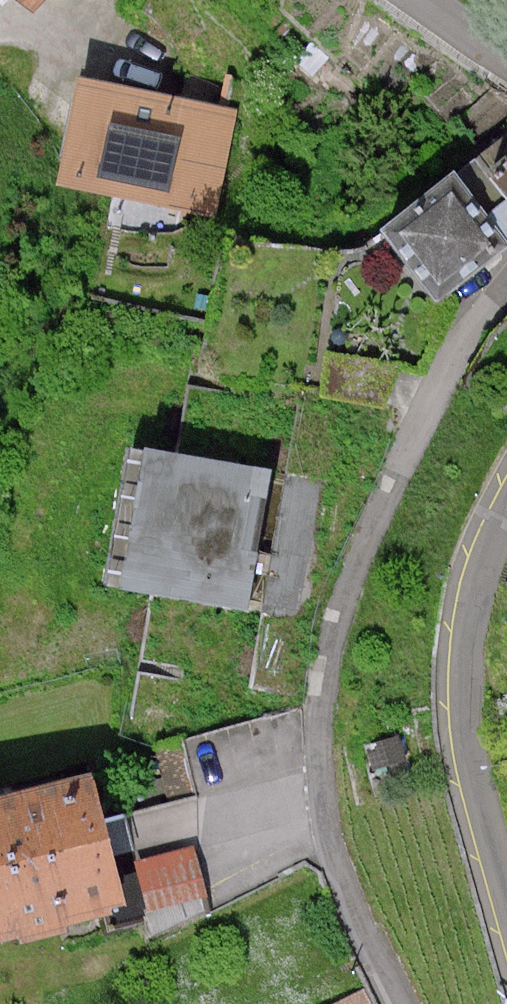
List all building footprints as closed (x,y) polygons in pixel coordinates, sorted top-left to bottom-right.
[(61,19),(74,0),(33,0),(61,19)] [(88,73),(69,180),(239,210),(258,103),(88,73)] [(381,226),(438,297),(506,243),(506,227),(458,165),(381,226)] [(139,445),(111,583),(259,613),(287,475),(139,445)] [(0,802),(0,932),(122,904),(95,781),(0,802)] [(221,845),(167,858),(181,913),(235,900),(221,845)]
